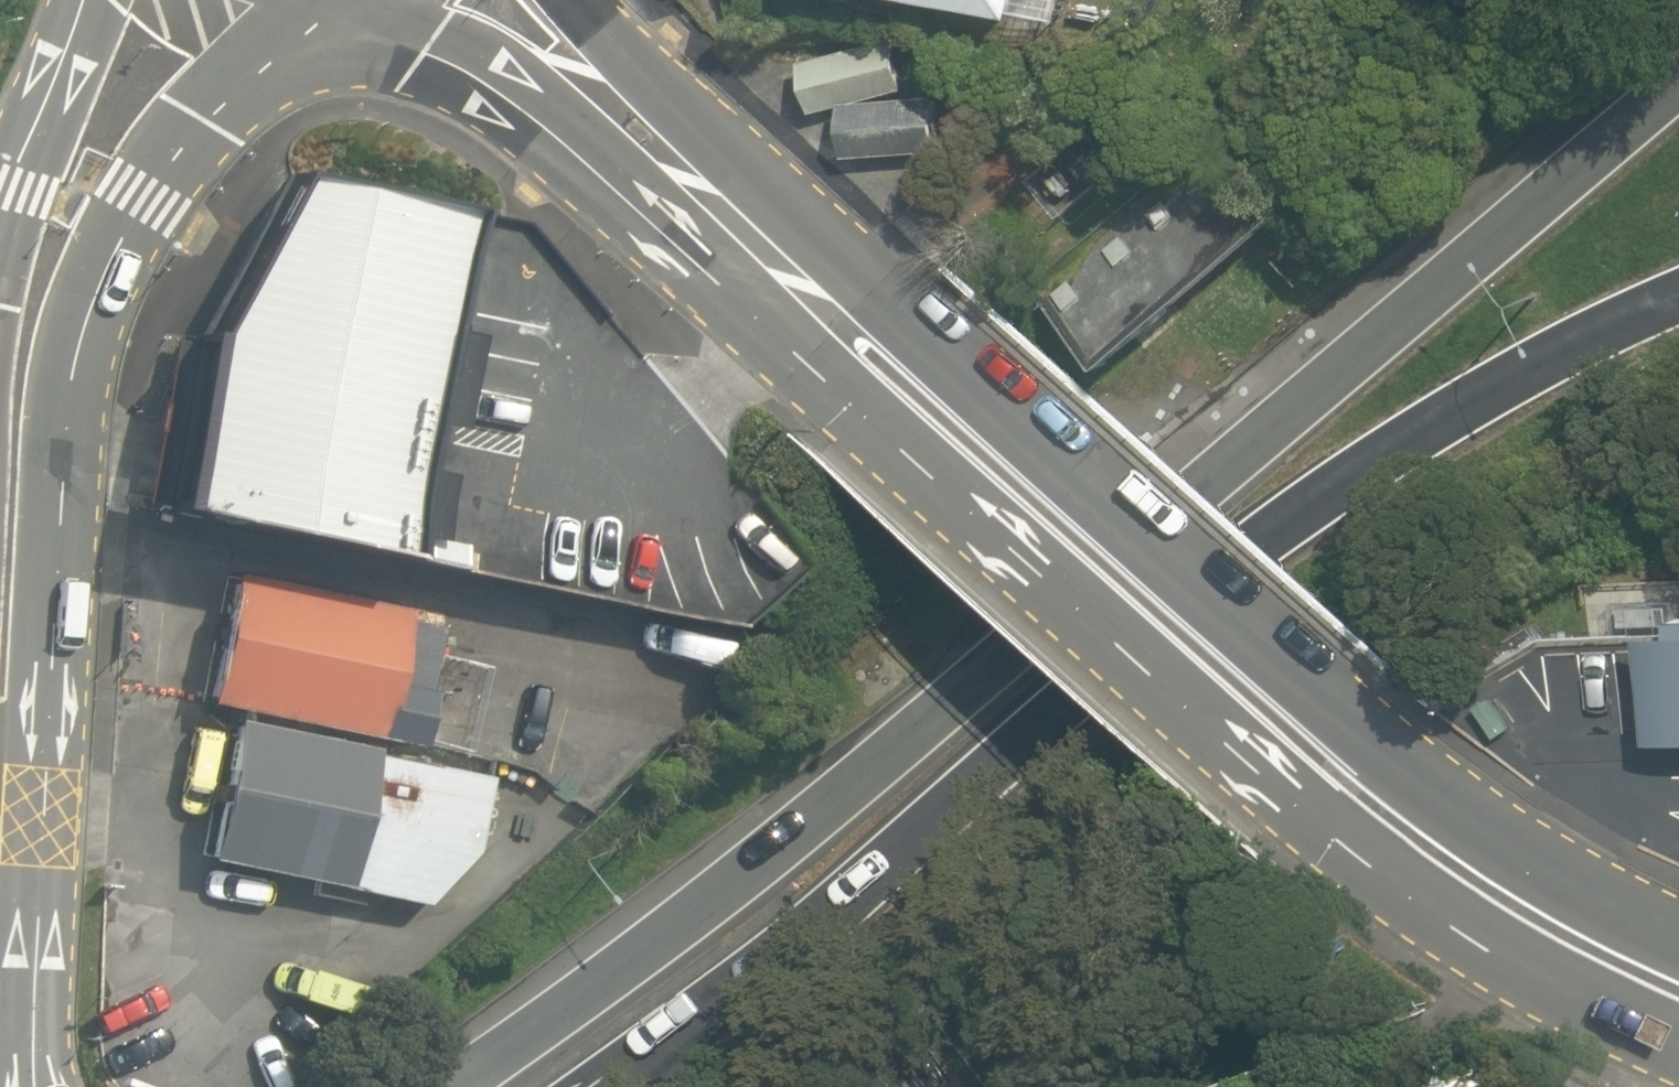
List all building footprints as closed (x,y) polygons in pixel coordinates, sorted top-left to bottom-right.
[(996,25),(1002,0),(883,0),(996,25)] [(796,58),(804,110),(827,106),(836,163),(927,149),(916,76),(894,79),(889,44),(796,58)] [(279,159),(191,319),(155,491),(381,540),(453,207),(279,159)] [(1169,177),(1042,293),(1119,377),(1230,276),(1221,266),(1237,251),(1169,177)] [(230,573),(201,706),(419,751),(431,694),(425,693),(440,628),(405,620),(407,611),(230,573)] [(1649,743),(1678,742),(1678,619),(1674,619),(1675,635),(1646,636),(1649,743)] [(231,722),(203,863),(421,908),(474,853),(488,779),(372,756),(373,751),(231,722)]
